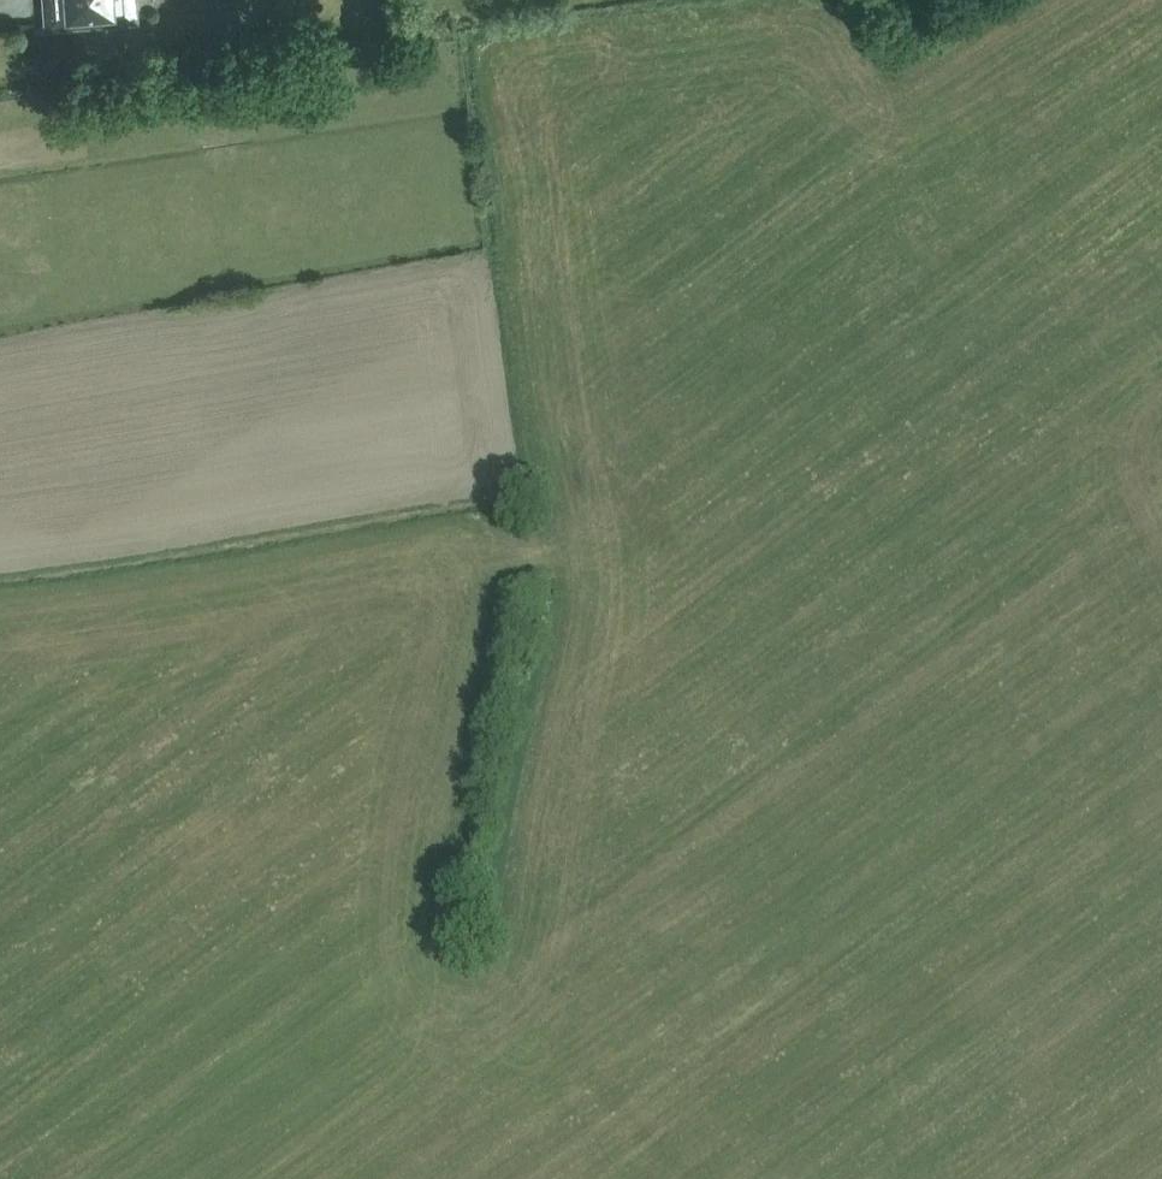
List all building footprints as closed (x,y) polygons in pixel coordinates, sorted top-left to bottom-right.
[(47,25),(70,23),(70,14),(112,10),(113,20),(136,18),(135,0),(45,0),(47,25)]
